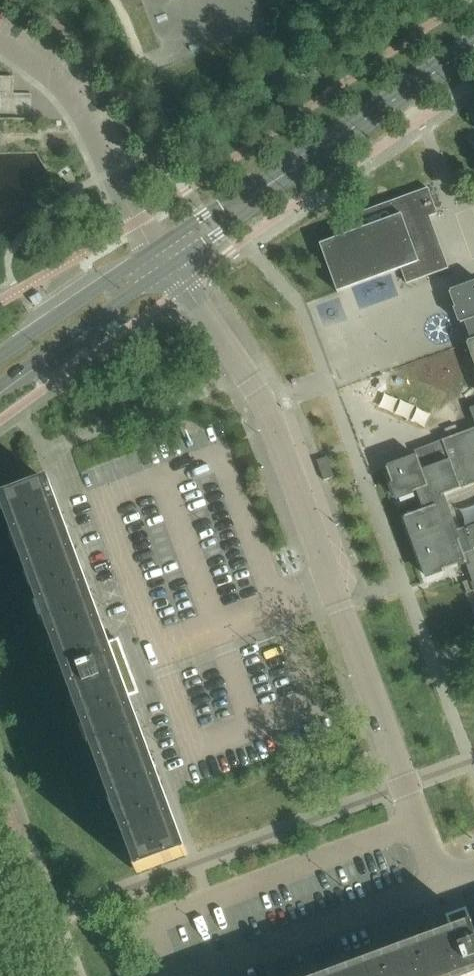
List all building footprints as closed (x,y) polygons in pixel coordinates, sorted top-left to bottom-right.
[(14,78),(0,78),(0,95),(14,95),(14,78)] [(339,293),(348,290),(403,269),(409,284),(450,269),(431,217),(438,215),(429,189),(353,217),(359,231),(321,245),(339,293)] [(450,294),(462,325),(465,323),(472,341),(469,343),(473,358),(473,285),(450,294)] [(388,469),(399,500),(418,493),(425,511),(406,518),(428,577),(467,563),(473,582),(473,526),(456,532),(443,496),(473,484),(473,430),(429,446),(434,459),(421,464),(419,458),(388,469)] [(185,852),(128,698),(139,694),(119,641),(109,645),(51,489),(50,486),(4,503),(5,506),(5,507),(72,687),(137,865),(139,870),(140,872),(186,855),(185,852)] [(466,909),(448,916),(454,931),(443,935),(332,975),(473,975),(473,931),(472,925),(466,909)]
